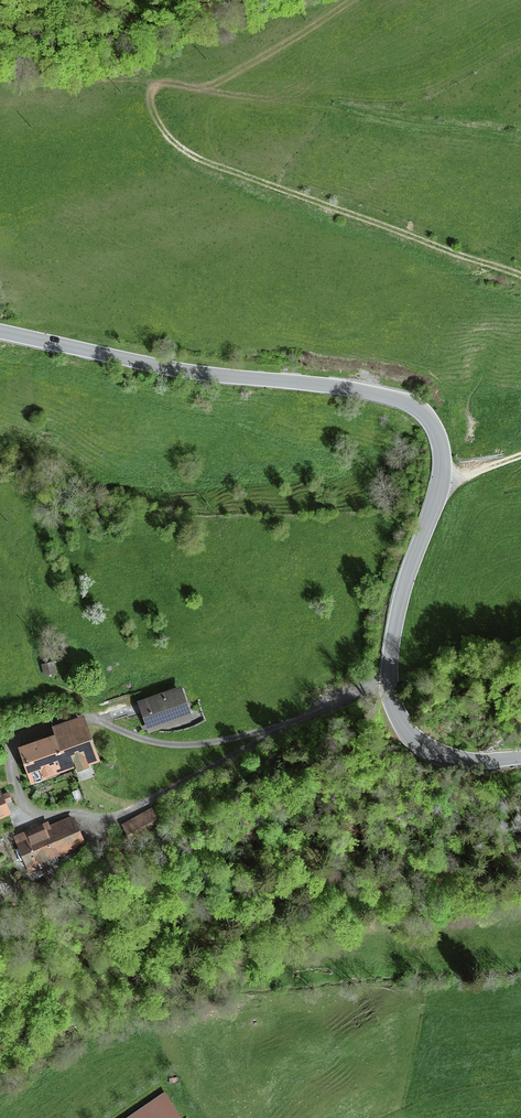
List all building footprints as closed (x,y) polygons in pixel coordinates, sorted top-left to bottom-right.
[(52,664),(44,666),(46,675),(54,673),(52,664)] [(184,687),(140,702),(151,734),(195,719),(184,687)] [(57,737),(21,750),(33,785),(75,771),(78,781),(97,775),(94,766),(106,762),(89,715),(55,726),(54,727),(57,737)] [(0,795),(0,822),(13,816),(2,794),(0,795)] [(152,810),(124,824),(131,837),(158,822),(152,810)] [(75,816),(17,841),(31,872),(88,848),(75,816)] [(168,1101),(144,1117),(179,1117),(168,1101)]
